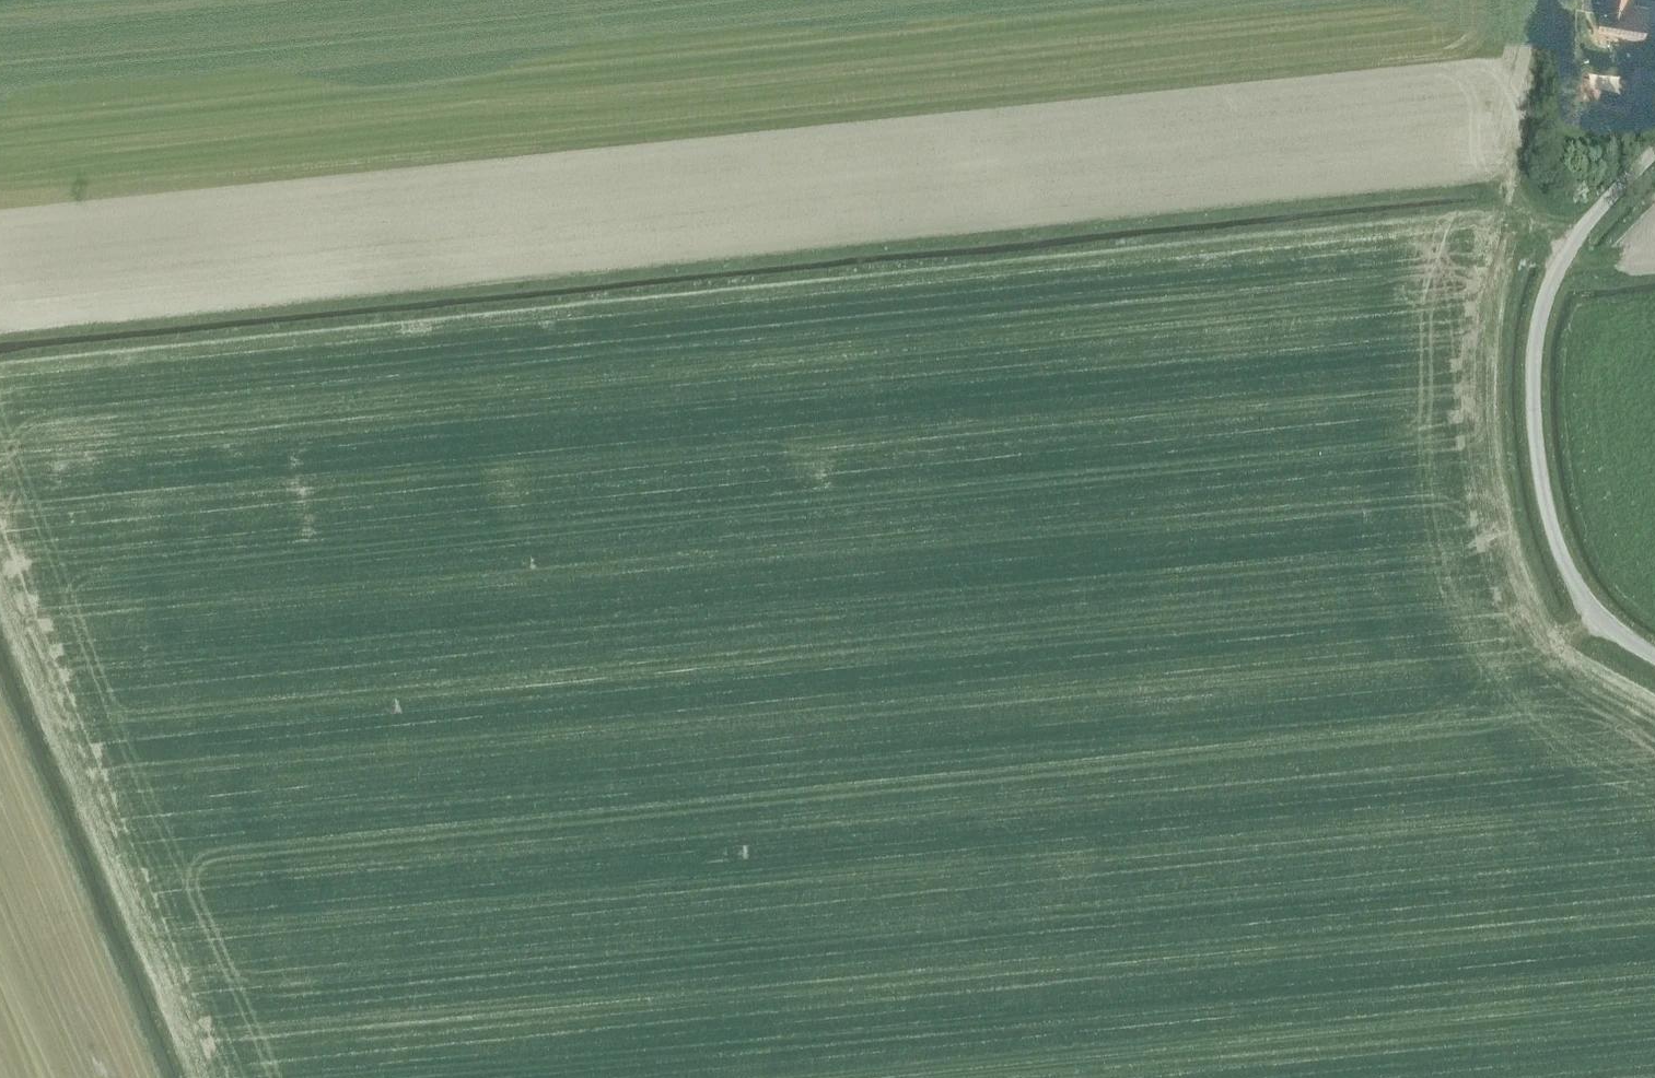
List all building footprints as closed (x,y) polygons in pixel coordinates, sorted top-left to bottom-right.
[(1597,26),(1623,30),(1622,34),(1641,37),(1647,4),(1630,1),(1630,0),(1602,0),(1597,26)]
